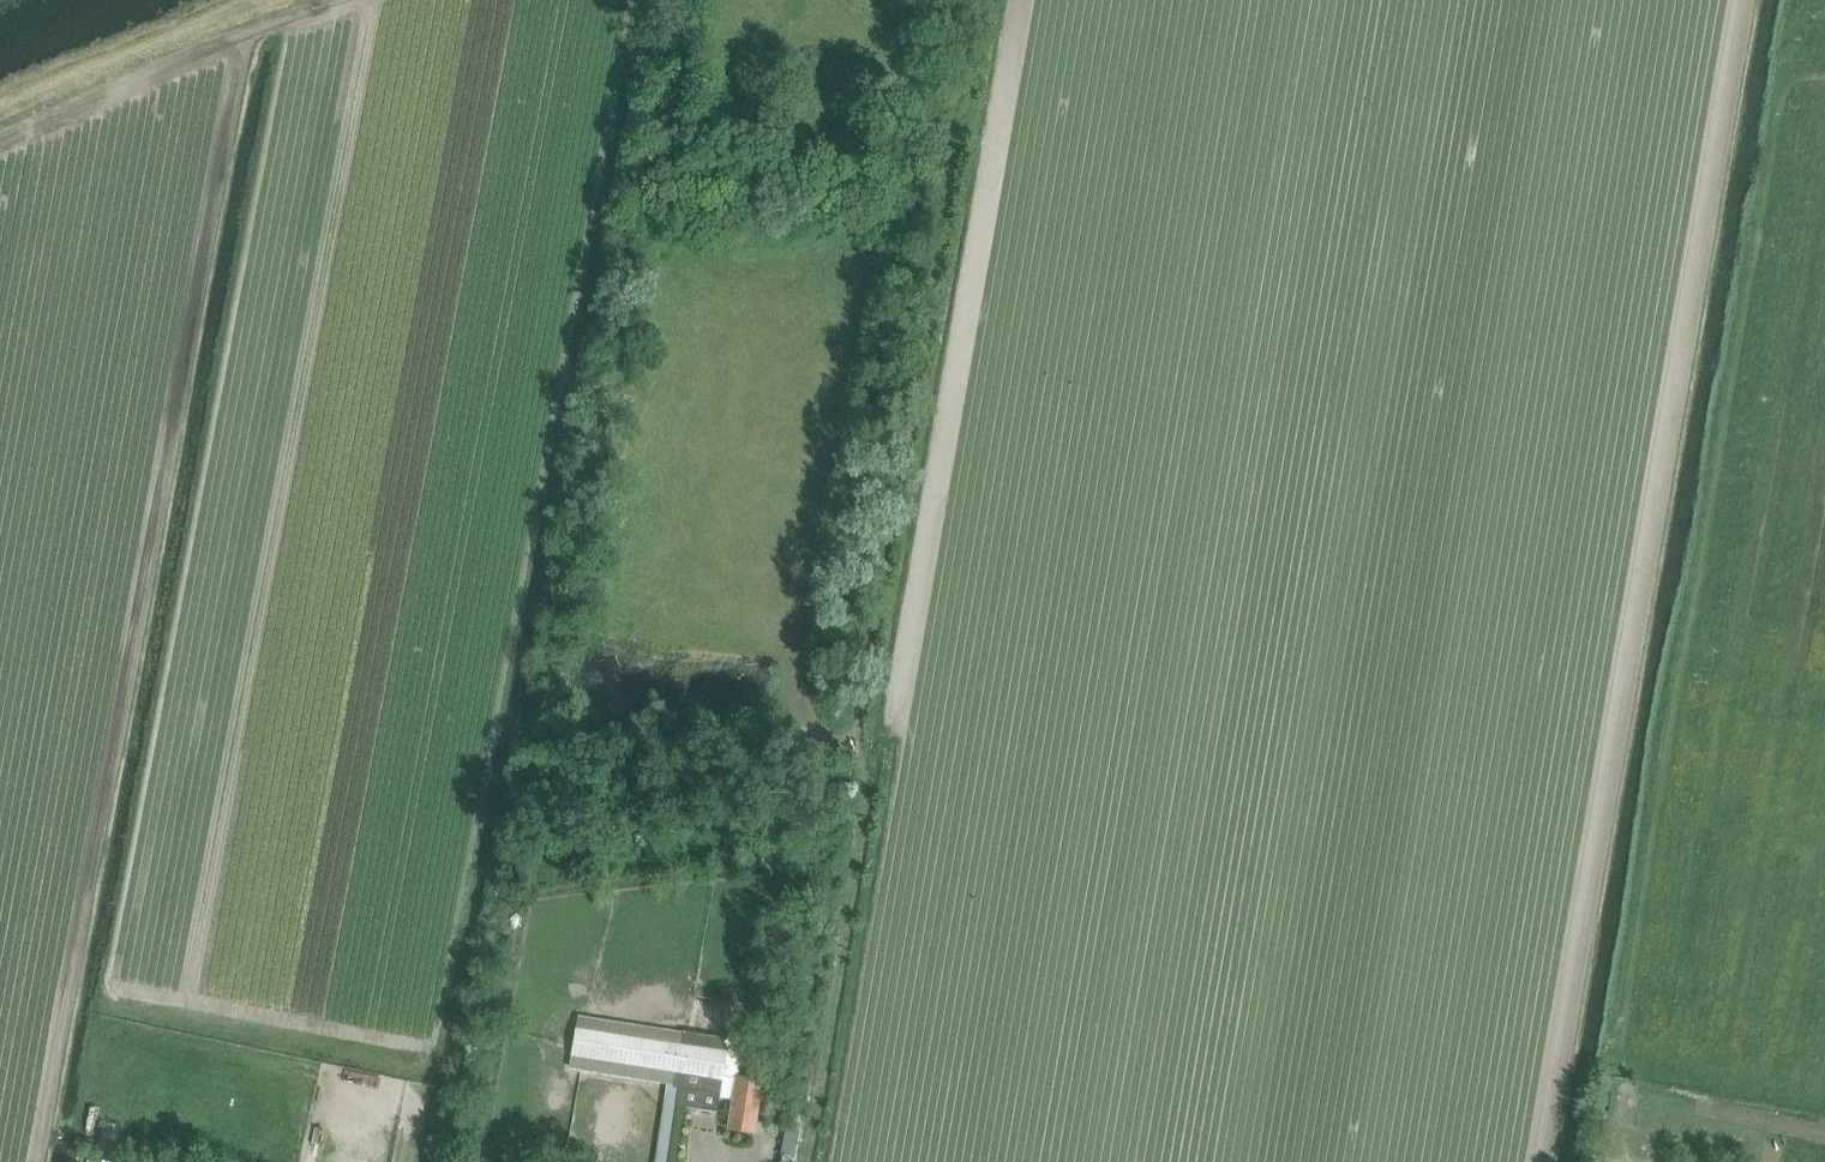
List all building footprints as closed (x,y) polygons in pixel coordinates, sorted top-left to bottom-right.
[(737,1076),(743,1043),(728,1040),(576,1018),(569,1069),(668,1085),(667,1094),(664,1094),(662,1105),(653,1161),(668,1161),(677,1107),(717,1113),(719,1096),(731,1098),(727,1129),(757,1134),(764,1079),(737,1076)]
